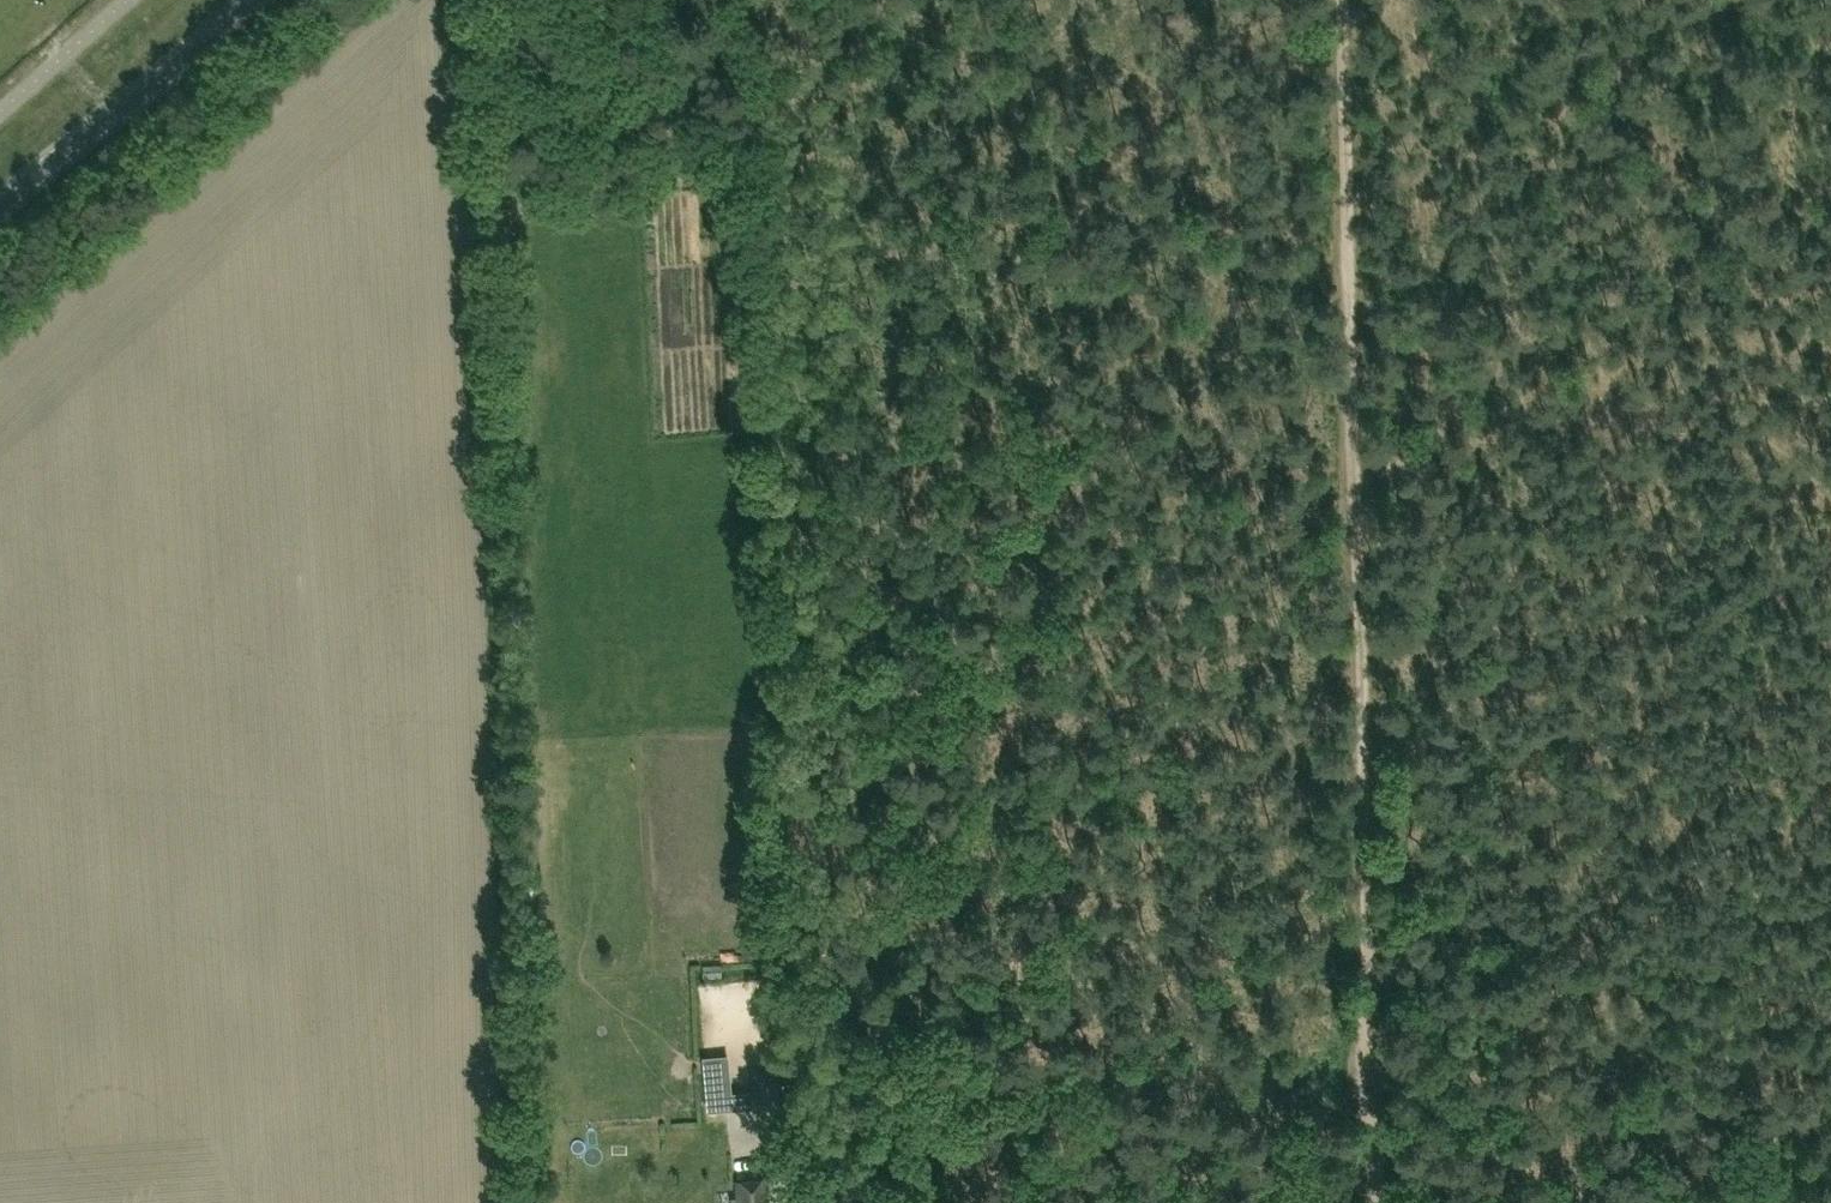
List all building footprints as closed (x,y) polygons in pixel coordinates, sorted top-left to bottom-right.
[(779,1078),(750,1079),(753,1109),(781,1106),(779,1078)] [(766,1165),(741,1167),(742,1177),(735,1179),(737,1202),(769,1202),(766,1165)]
